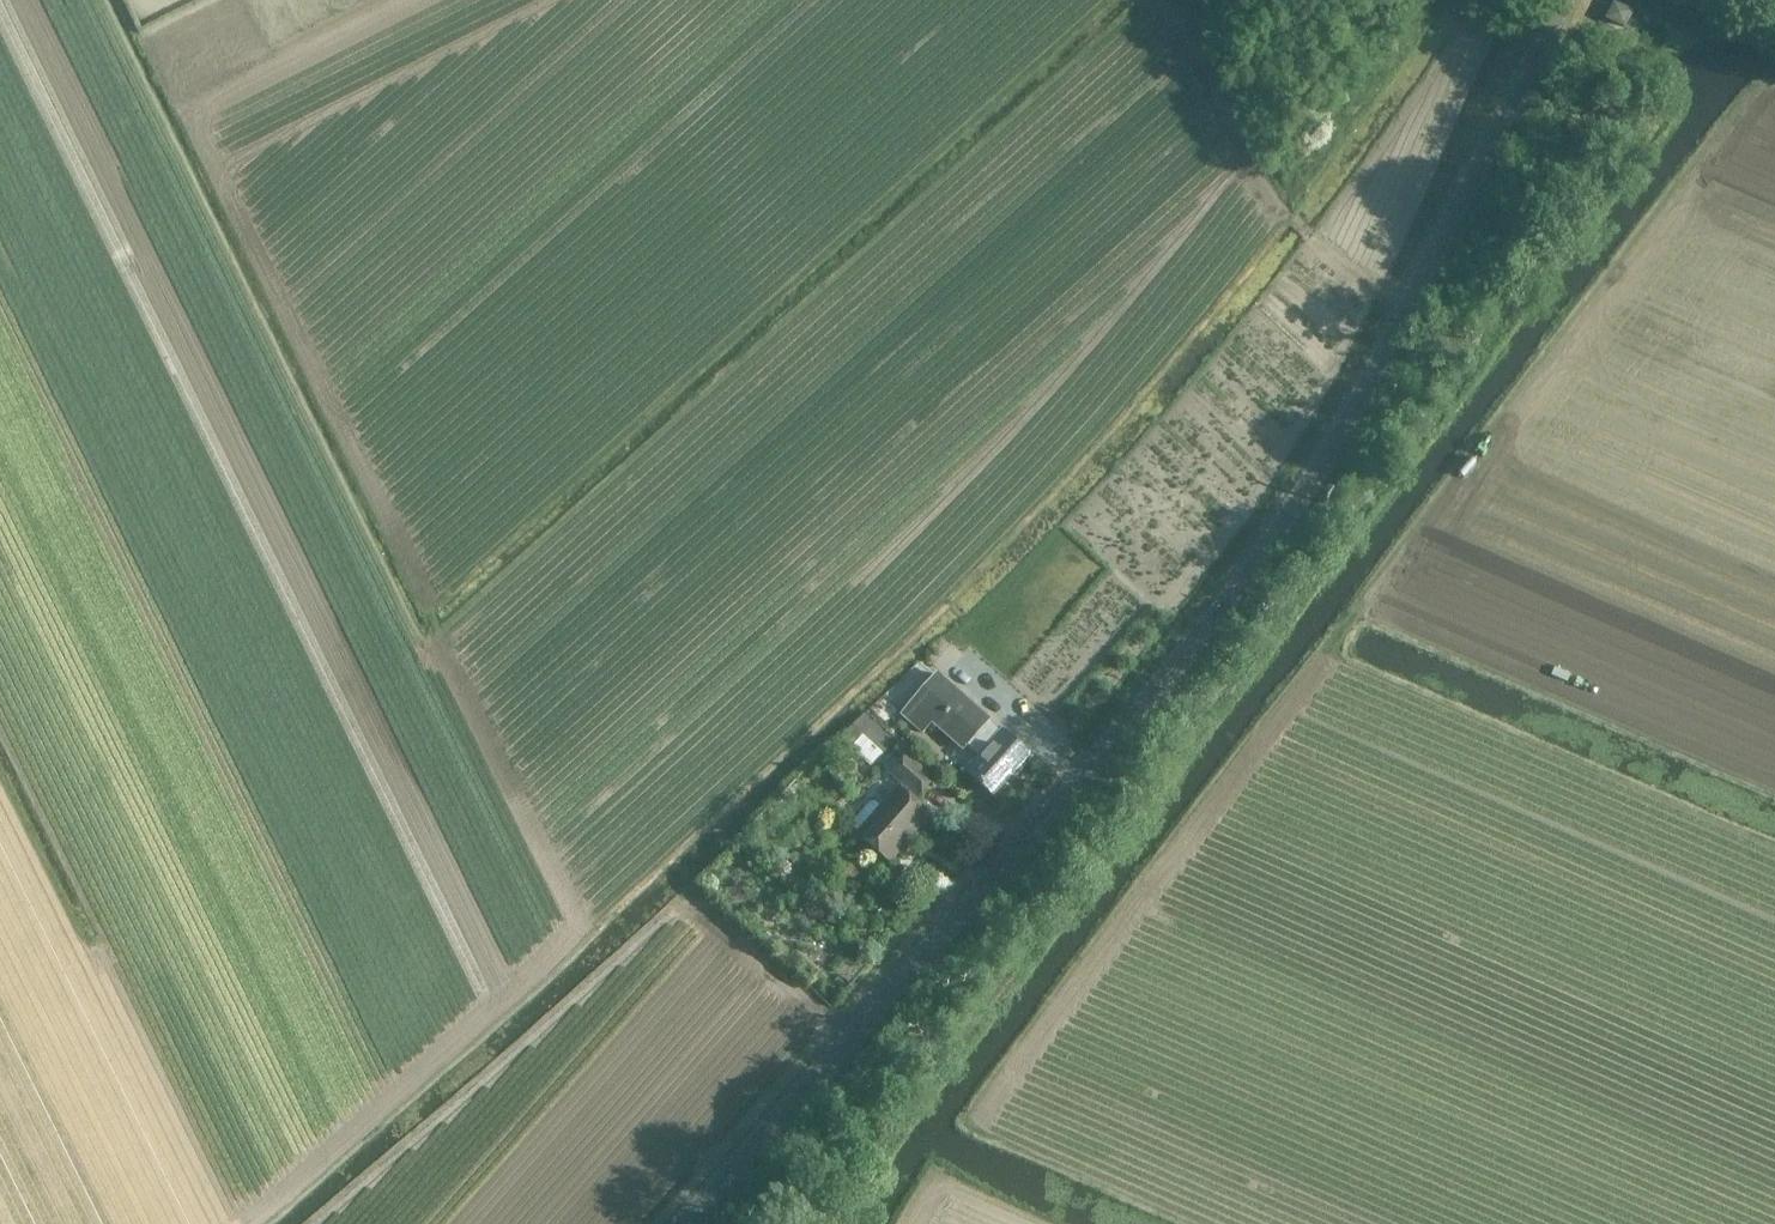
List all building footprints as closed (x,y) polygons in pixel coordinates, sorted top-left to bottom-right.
[(1608,19),(1623,27),(1630,14),(1615,6),(1608,19)] [(962,746),(966,743),(988,718),(937,673),(901,714),(923,733),(932,722),(963,749),(964,748),(962,746)] [(870,763),(895,739),(866,709),(841,733),(870,763)] [(988,718),(966,743),(980,755),(966,771),(993,795),(1011,775),(1013,777),(1031,756),(988,718)] [(859,834),(890,862),(930,816),(913,801),(917,795),(918,796),(932,780),(907,757),(893,774),(903,783),(899,789),(898,788),(882,808),(875,802),(870,802),(852,822),(853,827),(860,833),(859,834)]
